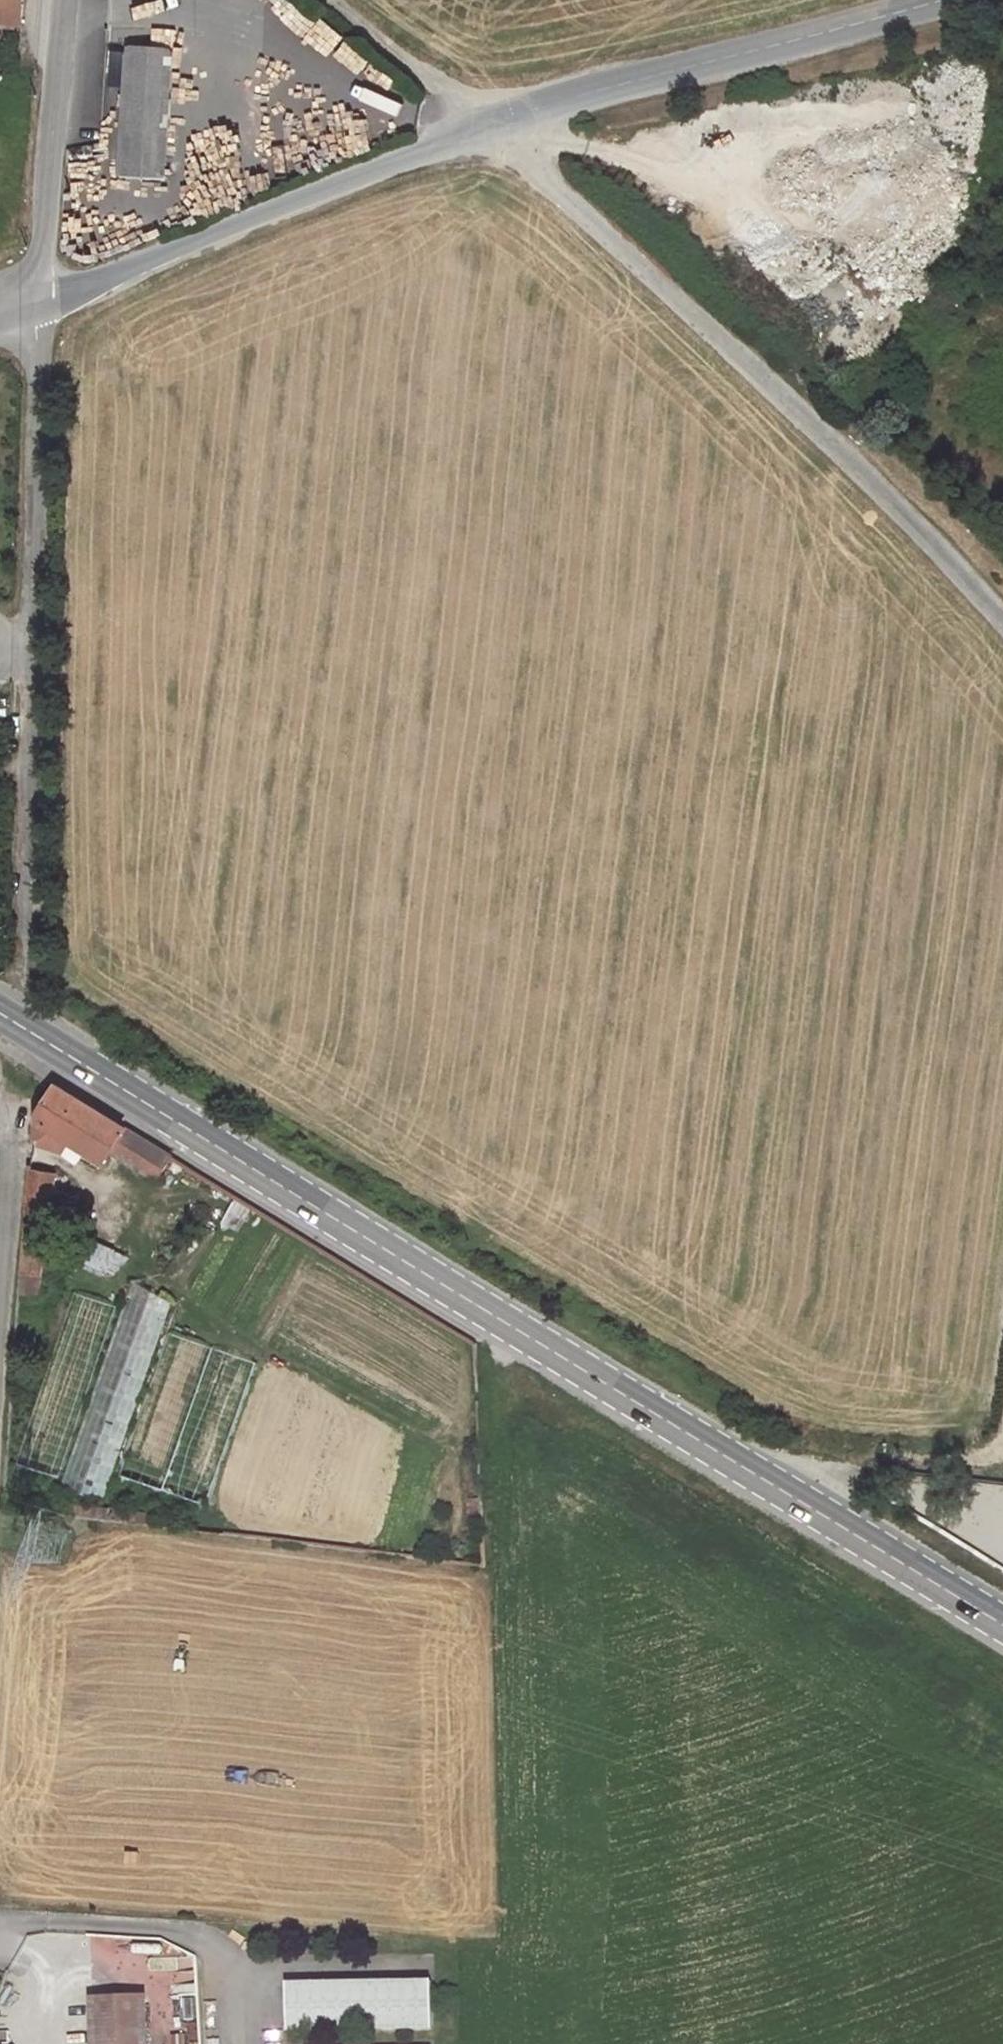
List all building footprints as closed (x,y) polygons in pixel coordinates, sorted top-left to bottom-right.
[(21,25),(24,0),(0,0),(0,23),(21,25)] [(164,174),(170,52),(132,51),(126,174),(164,174)] [(110,1152),(156,1181),(172,1157),(55,1085),(37,1114),(30,1142),(63,1152),(69,1141),(104,1162),(110,1152)] [(57,1173),(29,1169),(19,1293),(40,1295),(43,1266),(55,1268),(65,1191),(55,1189),(57,1173)] [(171,1302),(132,1280),(60,1486),(102,1501),(171,1302)] [(117,1306),(73,1290),(13,1466),(58,1479),(117,1306)] [(257,1362),(168,1330),(117,1475),(205,1506),(257,1362)] [(431,1981),(286,1984),(287,2031),(432,2028),(431,1981)] [(92,2000),(93,2043),(147,2043),(145,1998),(92,2000)] [(172,2035),(172,2043),(185,2043),(184,2034),(172,2035)]
